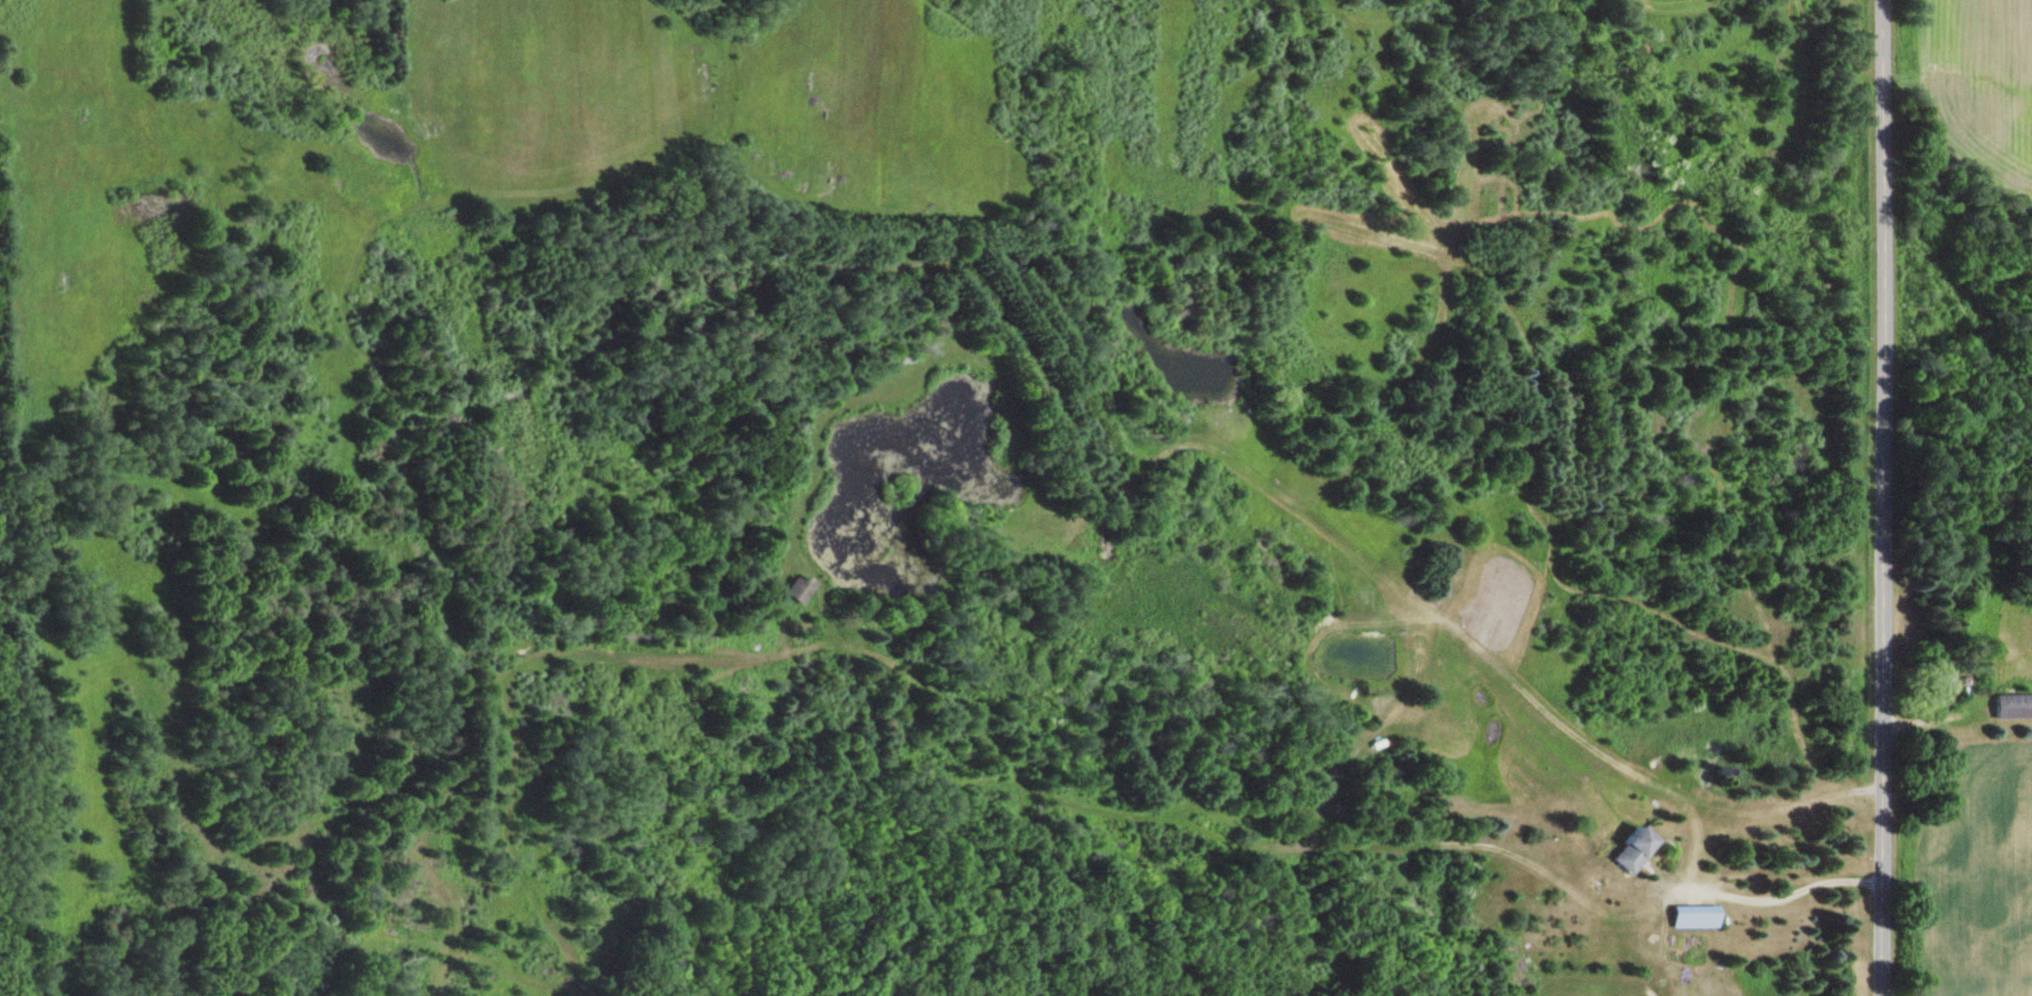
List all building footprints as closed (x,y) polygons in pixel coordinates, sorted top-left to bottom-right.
[(796,582),(789,578),(778,593),(795,606),(811,584),(800,576),(796,582)] [(1991,695),(1991,718),(2031,718),(2031,695),(1991,695)] [(1624,875),(1652,841),(1633,825),(1605,859),(1624,875)] [(1669,906),(1669,928),(1714,928),(1714,906),(1669,906)]
